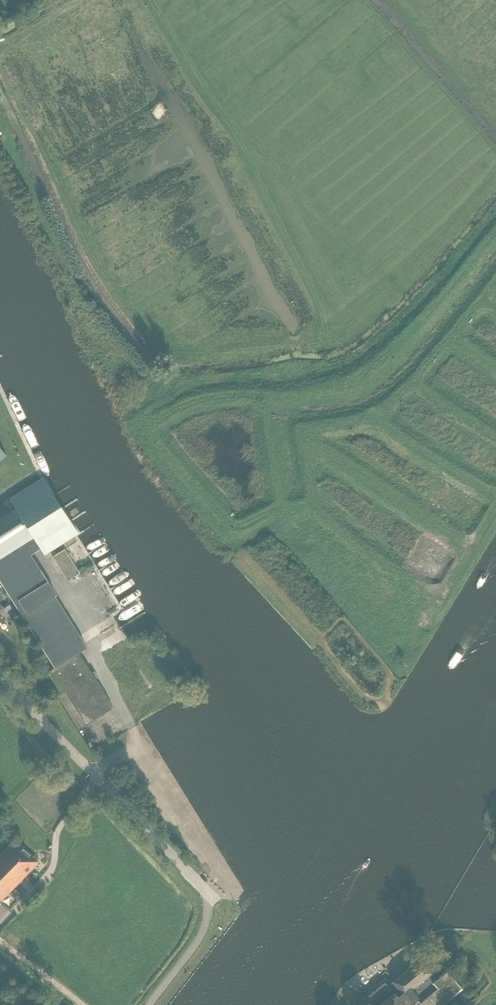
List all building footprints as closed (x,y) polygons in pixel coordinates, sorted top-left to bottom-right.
[(78,533),(42,477),(9,498),(16,509),(0,519),(0,581),(50,661),(43,665),(60,693),(64,690),(85,724),(113,707),(79,652),(87,647),(55,596),(56,595),(31,554),(40,548),(44,554),(78,533)] [(53,557),(67,581),(79,573),(64,549),(53,557)] [(147,688),(135,669),(138,667),(122,643),(113,649),(115,653),(105,659),(118,680),(120,679),(127,691),(129,690),(133,696),(147,688)] [(38,862),(14,839),(0,854),(0,901),(38,862)] [(419,959),(393,982),(387,986),(385,983),(363,1000),(367,1004),(442,1004),(462,988),(446,970),(437,978),(432,972),(431,973),(419,959)]
